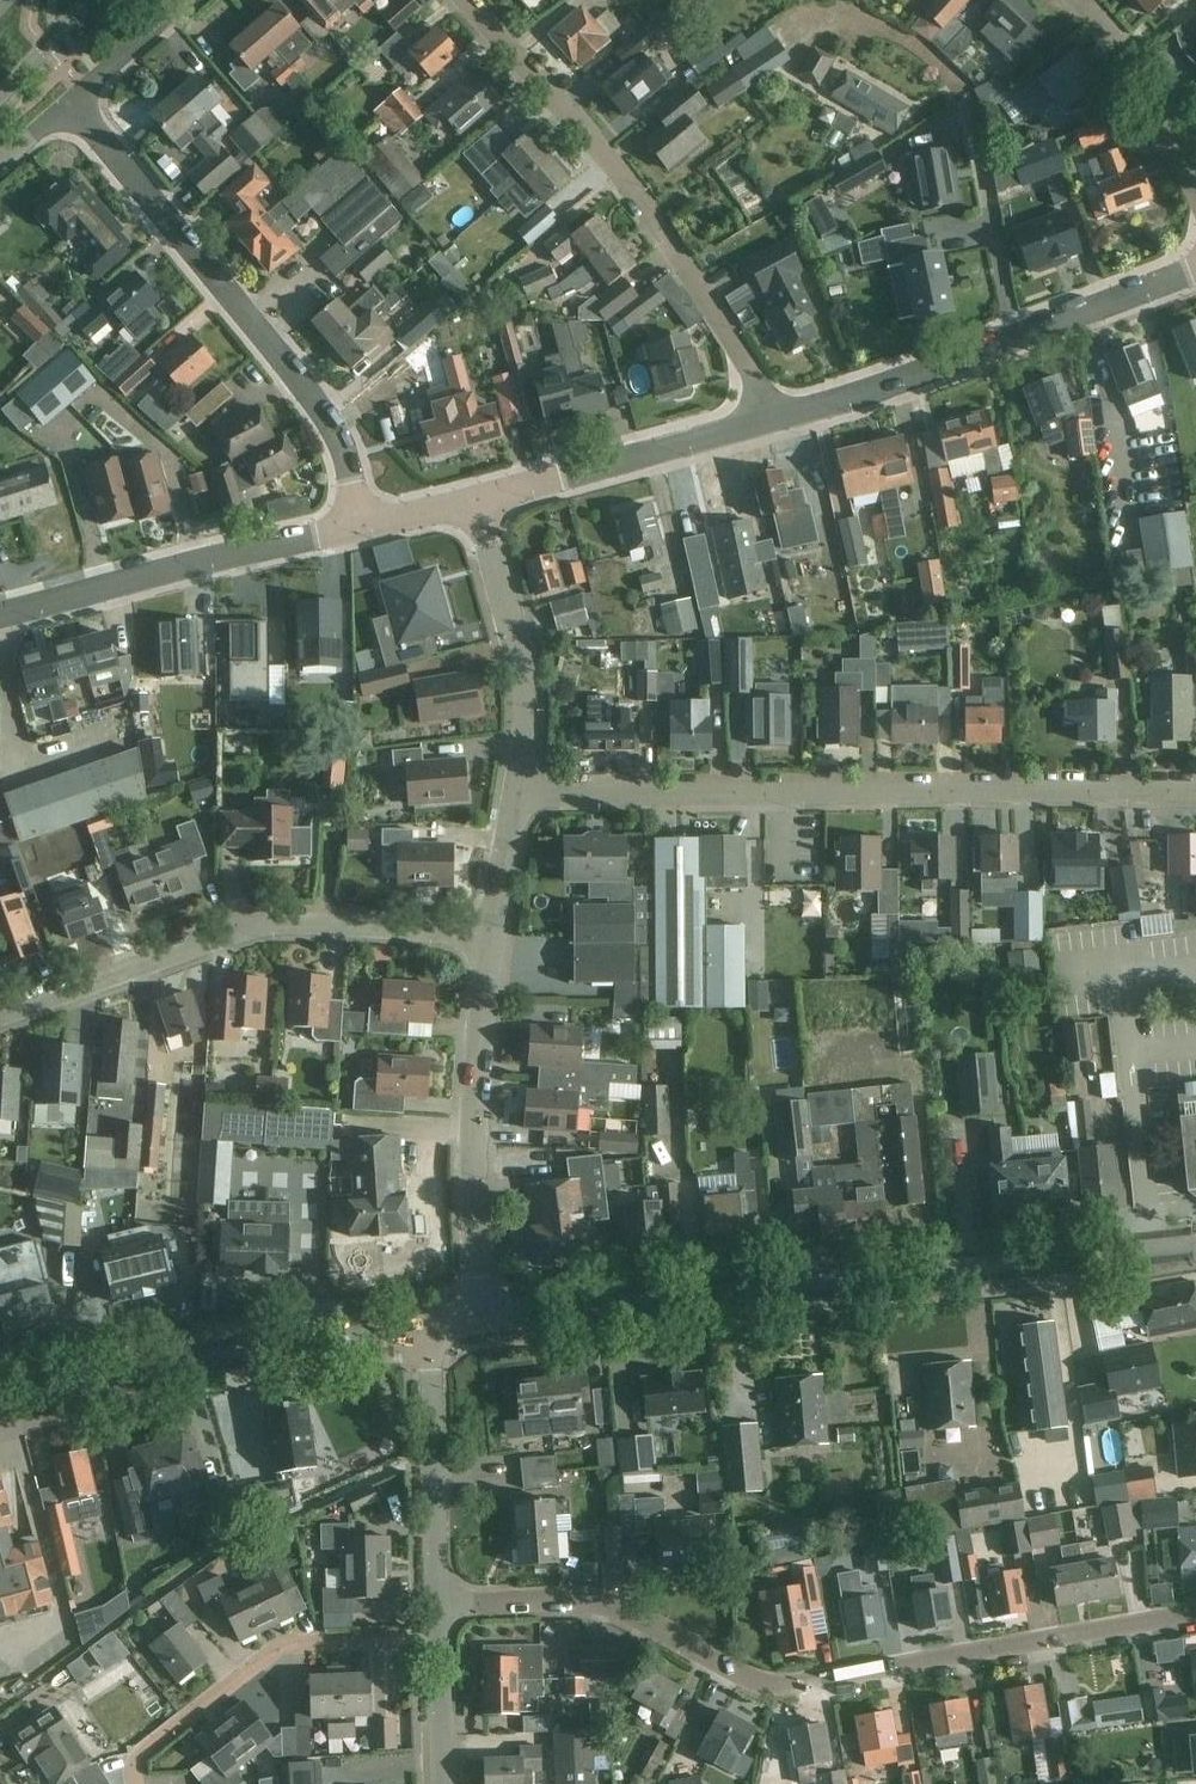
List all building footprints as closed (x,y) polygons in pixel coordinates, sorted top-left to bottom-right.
[(318,18),(330,9),(323,0),(305,0),(318,18)] [(353,4),(363,15),(374,5),(370,0),(369,1),(369,0),(325,0),(340,16),(353,4)] [(383,18),(394,30),(419,8),(411,0),(403,0),(383,18)] [(932,40),(953,17),(970,0),(937,0),(910,30),(931,42),(932,40)] [(989,14),(985,19),(990,24),(981,34),(1015,65),(1042,36),(1029,25),(1035,18),(1022,6),(1025,3),(1022,0),(1002,0),(989,14)] [(1150,16),(1162,5),(1166,9),(1176,0),(1135,0),(1150,16)] [(287,61),(297,53),(299,55),(311,44),(299,31),(301,29),(281,5),(257,25),(287,61)] [(607,11),(594,22),(582,9),(550,37),(573,63),(574,61),(581,69),(611,42),(608,38),(621,27),(607,11)] [(329,34),(312,15),(300,25),(316,45),(329,34)] [(1176,30),(1176,36),(1178,42),(1180,48),(1183,53),(1187,57),(1192,62),(1195,67),(1195,16),(1176,30)] [(953,17),(932,40),(947,52),(957,59),(972,42),(971,33),(953,17)] [(155,65),(181,44),(174,36),(172,37),(162,24),(138,44),(155,65)] [(232,46),(253,70),(268,57),(278,69),(287,61),(257,25),(232,46)] [(422,40),(408,52),(432,79),(459,54),(438,31),(425,43),(422,40)] [(378,49),(391,64),(410,47),(397,33),(378,49)] [(643,33),(617,54),(628,67),(602,89),(625,117),(665,84),(642,56),(654,46),(643,33)] [(709,47),(691,62),(701,75),(727,54),(712,36),(705,42),(709,47)] [(735,69),(748,89),(790,61),(777,41),(735,69)] [(819,87),(835,61),(814,49),(799,75),(819,87)] [(296,72),(304,66),(306,64),(299,55),(297,53),(287,61),(296,72)] [(1066,117),(1091,106),(1085,92),(1095,83),(1072,55),(1049,74),(1047,71),(1014,94),(1010,89),(996,99),(1014,125),(1051,98),(1066,117)] [(296,72),(287,61),(278,69),(272,74),(281,85),(287,81),(296,72)] [(748,89),(735,69),(706,88),(719,108),(748,89)] [(319,100),(296,72),(287,81),(300,97),(292,104),(301,115),(319,100)] [(876,125),(893,135),(908,109),(846,73),(832,97),(877,123),(876,125)] [(198,76),(174,97),(197,123),(198,122),(216,142),(228,132),(210,112),(221,102),(198,76)] [(498,99),(494,93),(497,91),(497,86),(491,79),(486,79),(483,81),(478,76),(456,95),(453,91),(424,116),(437,131),(449,121),(460,133),(498,99)] [(669,171),(704,143),(687,122),(705,107),(689,88),(655,115),(666,128),(647,143),(669,171)] [(423,117),(415,108),(399,90),(375,111),(395,133),(397,131),(402,135),(423,117)] [(197,123),(174,97),(152,116),(182,150),(194,140),(217,166),(196,185),(207,198),(239,169),(238,168),(229,158),(216,142),(198,122),(197,123)] [(832,136),(843,105),(827,99),(816,130),(832,136)] [(261,110),(255,115),(275,138),(286,128),(269,109),(261,110)] [(229,158),(238,168),(248,160),(275,138),(255,115),(229,138),(240,151),(235,156),(233,155),(229,158)] [(1082,150),(1113,138),(1107,120),(1075,132),(1082,150)] [(847,149),(868,140),(863,127),(842,135),(847,149)] [(491,192),(499,201),(550,157),(530,134),(482,176),(494,189),(491,192)] [(425,181),(389,136),(362,158),(398,203),(425,181)] [(840,198),(888,170),(870,139),(849,152),(856,164),(829,180),(840,198)] [(1063,171),(1053,144),(1011,159),(1021,186),(1063,171)] [(347,147),(297,190),(305,200),(313,209),(312,210),(339,242),(324,255),(341,275),(408,216),(347,147)] [(1096,222),(1108,218),(1152,201),(1141,172),(1128,177),(1118,150),(1087,162),(1100,197),(1089,201),(1096,222)] [(903,171),(914,170),(916,182),(911,183),(908,189),(910,201),(916,205),(920,204),(922,213),(943,209),(942,207),(959,204),(949,151),(902,161),(903,171)] [(550,157),(499,201),(498,202),(508,213),(520,203),(521,205),(535,193),(545,204),(571,181),(550,157)] [(998,195),(1018,187),(1021,186),(1011,159),(993,166),(998,195)] [(286,216),(290,213),(282,204),(283,202),(281,200),(266,214),(250,196),(266,181),(254,168),(223,195),(241,215),(229,225),(238,234),(236,235),(248,249),(286,217),(286,216)] [(115,237),(124,230),(83,183),(74,190),(65,179),(35,206),(40,212),(35,216),(45,227),(50,223),(55,229),(56,228),(67,240),(76,232),(95,254),(84,263),(97,278),(128,251),(115,237)] [(282,204),(290,213),(305,200),(297,190),(283,202),(282,204)] [(812,215),(829,206),(822,195),(806,204),(812,215)] [(305,200),(290,213),(298,222),(303,217),(312,210),(313,209),(305,200)] [(529,247),(559,221),(546,206),(516,233),(529,247)] [(787,211),(775,219),(782,230),(794,222),(787,211)] [(1066,213),(1015,232),(1029,272),(1034,271),(1039,274),(1049,271),(1050,265),(1081,253),(1066,213)] [(286,217),(248,249),(260,262),(261,261),(269,270),(281,261),(283,263),(297,250),(297,249),(302,244),(290,231),(295,227),(286,217)] [(579,249),(590,263),(617,241),(599,217),(571,238),(565,230),(544,245),(558,265),(579,249)] [(880,237),(854,245),(858,266),(885,261),(880,237)] [(896,267),(905,265),(916,318),(951,310),(940,256),(931,258),(926,239),(892,246),(896,267)] [(586,287),(600,276),(609,288),(637,266),(617,241),(590,263),(564,282),(558,284),(553,287),(556,294),(568,288),(572,292),(584,283),(586,287)] [(368,286),(395,261),(379,243),(351,268),(368,286)] [(816,339),(805,319),(814,314),(794,276),(801,272),(786,243),(749,263),(764,292),(770,289),(780,309),(766,316),(787,355),(816,339)] [(527,298),(553,287),(558,284),(551,267),(518,280),(519,282),(512,285),(518,300),(526,297),(527,298)] [(136,274),(104,302),(127,328),(159,300),(136,274)] [(608,320),(638,298),(625,281),(598,302),(595,298),(580,309),(580,321),(608,320)] [(401,287),(384,301),(332,346),(342,357),(339,360),(348,370),(351,368),(352,369),(367,357),(370,360),(396,338),(380,320),(408,296),(401,287)] [(665,302),(654,287),(606,323),(618,338),(665,302)] [(311,322),(332,346),(384,301),(373,289),(348,311),(338,299),(311,322)] [(677,289),(665,299),(679,317),(692,308),(677,289)] [(397,332),(411,348),(447,317),(433,301),(397,332)] [(51,306),(40,316),(52,329),(63,319),(51,306)] [(26,308),(15,321),(40,343),(51,330),(26,308)] [(90,340),(109,325),(96,309),(77,325),(90,340)] [(553,324),(561,355),(569,386),(577,419),(590,416),(590,419),(594,421),(604,418),(606,415),(605,412),(607,411),(598,378),(586,381),(577,348),(574,348),(568,324),(553,324)] [(1174,334),(1194,382),(1195,381),(1195,325),(1174,334)] [(192,337),(160,364),(184,391),(215,363),(192,337)] [(689,397),(692,392),(691,389),(701,386),(692,353),(690,354),(686,337),(645,348),(658,396),(671,393),(671,394),(672,394),(673,397),(678,400),(689,397)] [(414,374),(437,353),(425,339),(402,360),(414,374)] [(1128,407),(1145,400),(1160,394),(1147,363),(1143,364),(1137,347),(1108,359),(1128,407)] [(68,351),(42,373),(70,404),(70,405),(96,383),(68,351)] [(126,396),(158,367),(145,353),(113,382),(126,396)] [(108,355),(96,366),(114,381),(124,372),(108,355)] [(577,419),(569,386),(561,355),(545,359),(549,374),(535,377),(540,393),(539,394),(547,427),(549,426),(550,430),(553,432),(563,429),(565,425),(565,422),(577,419)] [(449,385),(466,450),(502,441),(493,408),(478,411),(474,393),(471,394),(461,357),(442,362),(448,385),(449,385)] [(509,370),(513,385),(520,413),(535,409),(523,366),(509,370)] [(70,404),(42,373),(16,395),(18,397),(1,411),(21,433),(37,420),(44,428),(70,405),(70,404)] [(509,373),(491,378),(504,427),(522,422),(509,373)] [(1047,446),(1065,439),(1068,459),(1095,456),(1089,398),(1068,405),(1058,378),(1025,391),(1038,426),(1039,425),(1047,446)] [(233,396),(222,384),(204,400),(215,412),(233,396)] [(426,391),(435,423),(421,427),(430,460),(466,450),(449,385),(448,385),(426,391)] [(138,408),(146,416),(157,404),(149,396),(138,408)] [(159,427),(166,434),(186,417),(176,408),(169,415),(159,427)] [(232,462),(274,440),(257,409),(216,430),(232,462)] [(1003,472),(997,449),(988,412),(938,426),(952,479),(986,470),(987,476),(1003,472)] [(274,440),(232,462),(210,473),(223,514),(242,507),(233,480),(250,472),(257,486),(295,466),(293,462),(296,460),(291,450),(288,451),(280,437),(274,440)] [(869,447),(878,492),(912,484),(902,439),(869,447)] [(878,492),(869,447),(836,455),(846,499),(878,492)] [(135,516),(134,517),(136,522),(171,513),(156,455),(123,464),(122,464),(135,516)] [(122,464),(123,464),(121,458),(85,468),(101,525),(134,517),(135,516),(122,464)] [(23,498),(27,512),(59,503),(48,467),(27,473),(32,490),(30,491),(32,495),(23,498)] [(936,518),(934,518),(935,530),(957,526),(947,469),(927,473),(936,518)] [(210,489),(204,471),(190,476),(195,493),(210,489)] [(790,494),(786,495),(780,472),(749,479),(758,519),(775,515),(778,527),(792,524),(789,512),(794,511),(790,494)] [(0,481),(0,521),(27,512),(23,498),(32,495),(30,491),(32,490),(27,473),(0,481)] [(797,504),(809,501),(804,475),(792,477),(797,504)] [(994,504),(1018,501),(1015,477),(991,480),(994,504)] [(657,544),(660,543),(650,506),(619,514),(630,552),(644,548),(648,563),(662,559),(657,544)] [(808,525),(824,526),(825,510),(810,509),(808,525)] [(888,537),(884,515),(872,518),(876,540),(888,537)] [(868,565),(857,518),(838,522),(849,569),(868,565)] [(1128,559),(1131,578),(1192,567),(1184,520),(1142,527),(1147,556),(1128,559)] [(749,521),(713,529),(729,600),(746,596),(745,593),(765,589),(749,521)] [(702,532),(681,537),(697,607),(718,603),(702,532)] [(808,552),(826,555),(829,534),(811,532),(808,552)] [(765,556),(775,580),(796,572),(786,548),(765,556)] [(563,573),(556,575),(550,556),(528,562),(537,596),(560,590),(559,588),(567,586),(567,587),(584,583),(578,563),(562,568),(563,573)] [(432,635),(450,630),(438,588),(432,589),(428,573),(383,586),(399,642),(383,646),(389,667),(437,653),(432,635)] [(663,588),(659,575),(640,580),(644,594),(663,588)] [(274,576),(272,611),(316,613),(317,578),(274,576)] [(946,602),(944,588),(922,591),(925,606),(946,602)] [(358,597),(317,605),(329,664),(370,659),(358,597)] [(697,630),(690,599),(661,606),(668,637),(697,630)] [(584,600),(554,600),(555,630),(585,629),(584,600)] [(1101,631),(1108,682),(1129,679),(1122,630),(1124,630),(1120,606),(1101,608),(1104,631),(1101,631)] [(787,610),(793,636),(808,632),(803,607),(787,610)] [(197,621),(155,623),(157,678),(200,676),(197,621)] [(268,701),(270,701),(269,621),(249,621),(249,624),(229,625),(230,691),(268,691),(268,701)] [(932,650),(950,648),(948,621),(929,622),(932,650)] [(902,629),(898,630),(900,653),(932,650),(929,622),(901,625),(902,629)] [(313,628),(274,630),(276,703),(315,701),(313,628)] [(108,634),(78,642),(87,674),(117,667),(114,658),(108,634)] [(698,642),(702,687),(723,685),(719,641),(698,642)] [(87,674),(78,642),(48,650),(56,683),(87,674)] [(636,672),(636,702),(656,702),(656,642),(622,643),(622,662),(645,662),(645,672),(636,672)] [(731,645),(731,694),(750,694),(750,645),(731,645)] [(970,690),(970,647),(952,647),(952,690),(970,690)] [(56,683),(48,650),(18,658),(27,693),(22,694),(25,709),(34,707),(35,710),(50,706),(54,722),(66,718),(59,693),(56,683)] [(1150,721),(1148,721),(1148,748),(1175,748),(1175,741),(1191,741),(1191,685),(1195,685),(1195,653),(1184,654),(1188,677),(1149,678),(1150,721)] [(125,697),(126,696),(132,679),(130,654),(114,658),(117,667),(125,697)] [(857,691),(875,691),(875,660),(861,661),(843,661),(843,673),(835,673),(835,690),(821,691),(821,719),(817,719),(817,738),(821,738),(821,745),(858,745),(857,691)] [(876,664),(876,688),(891,688),(891,664),(876,664)] [(404,665),(358,676),(363,697),(409,685),(404,665)] [(421,722),(479,712),(473,673),(414,683),(421,722)] [(966,698),(966,712),(967,744),(1000,744),(1000,728),(1004,728),(1003,681),(982,681),(982,698),(966,698)] [(1112,743),(1112,721),(1116,721),(1116,691),(1099,691),(1099,704),(1067,704),(1067,725),(1081,725),(1081,743),(1112,743)] [(146,694),(132,695),(133,714),(147,714),(146,694)] [(588,698),(589,724),(586,724),(586,750),(632,750),(632,722),(630,722),(630,710),(614,710),(613,697),(588,698)] [(787,698),(750,699),(751,746),(788,745),(787,698)] [(352,729),(354,703),(336,701),(334,728),(352,729)] [(268,705),(268,730),(286,730),(285,705),(268,705)] [(707,705),(672,705),(672,750),(710,750),(710,722),(707,722),(707,705)] [(905,706),(905,713),(892,713),(893,741),(921,741),(921,745),(936,745),(936,706),(905,706)] [(160,738),(141,741),(148,783),(178,779),(176,762),(164,764),(160,738)] [(68,826),(85,821),(109,812),(147,798),(139,748),(5,794),(5,796),(0,798),(0,831),(15,826),(21,842),(68,826)] [(422,748),(392,751),(393,767),(406,766),(408,788),(398,789),(399,801),(369,804),(370,820),(409,816),(408,804),(467,799),(463,760),(423,763),(422,748)] [(193,803),(215,796),(210,778),(187,784),(193,803)] [(291,809),(254,809),(254,815),(223,815),(223,846),(244,846),(244,844),(254,844),(254,860),(291,861),(291,809)] [(109,812),(85,821),(94,846),(103,869),(120,863),(107,830),(115,827),(109,812)] [(177,827),(181,842),(151,853),(168,901),(201,889),(191,861),(207,856),(195,821),(177,827)] [(1122,828),(1124,842),(1131,841),(1134,863),(1144,862),(1142,848),(1149,847),(1146,825),(1122,828)] [(382,830),(382,846),(399,846),(399,885),(452,885),(452,845),(412,845),(413,830),(382,830)] [(367,840),(367,831),(348,831),(348,840),(367,840)] [(987,834),(987,838),(983,838),(983,849),(973,849),(974,873),(982,873),(983,893),(1002,893),(1002,888),(1016,888),(1016,838),(1002,838),(1002,834),(987,834)] [(1171,837),(1171,876),(1188,876),(1189,927),(1195,926),(1195,837),(1171,837)] [(1097,840),(1070,841),(1070,838),(1054,838),(1055,876),(1084,875),(1084,872),(1098,872),(1097,840)] [(649,945),(656,945),(656,1008),(744,1008),(744,946),(744,927),(705,927),(705,891),(704,891),(704,880),(703,880),(703,839),(701,839),(701,841),(656,841),(656,905),(650,905),(649,945)] [(704,891),(705,891),(747,890),(747,878),(745,878),(745,839),(703,839),(703,880),(704,880),(704,891)] [(843,843),(836,843),(837,887),(843,887),(843,890),(858,890),(858,892),(872,892),(872,890),(878,890),(878,915),(899,915),(899,905),(898,889),(898,870),(880,871),(879,839),(843,839),(843,843)] [(921,869),(921,881),(921,892),(933,891),(933,880),(954,880),(953,840),(920,840),(920,845),(911,845),(911,869),(921,869)] [(563,841),(563,859),(559,862),(559,871),(563,875),(563,883),(592,883),(592,886),(608,886),(608,905),(633,905),(633,879),(619,879),(619,841),(563,841)] [(21,853),(3,860),(15,894),(33,888),(21,853)] [(168,901),(151,853),(116,865),(132,913),(168,901)] [(1133,869),(1111,872),(1117,914),(1139,911),(1133,869)] [(58,918),(64,916),(73,940),(108,928),(98,900),(90,903),(86,892),(52,903),(58,918)] [(969,944),(968,892),(951,893),(952,944),(969,944)] [(1038,893),(1016,894),(1017,941),(1039,941),(1038,893)] [(5,970),(25,962),(23,957),(40,951),(22,899),(10,903),(8,900),(0,903),(0,938),(2,943),(0,943),(0,963),(1,965),(3,964),(5,970)] [(815,932),(816,900),(769,899),(768,931),(815,932)] [(634,981),(634,945),(633,905),(608,905),(574,905),(574,981),(616,981),(634,981)] [(649,945),(650,905),(633,905),(634,945),(649,945)] [(899,921),(899,942),(951,942),(950,928),(937,928),(937,921),(899,921)] [(891,979),(913,977),(915,977),(915,944),(891,945),(891,979)] [(638,1001),(638,1002),(654,1002),(653,947),(640,947),(641,983),(634,983),(634,981),(616,981),(615,1001),(638,1001)] [(1037,947),(1000,951),(1002,974),(1039,971),(1037,947)] [(519,973),(520,983),(548,982),(548,972),(519,973)] [(291,975),(288,1026),(312,1027),(311,1036),(315,1041),(340,1042),(342,1007),(328,1006),(330,978),(291,975)] [(212,991),(211,1005),(209,1040),(234,1041),(238,1037),(239,1028),(262,1030),(266,980),(227,977),(227,991),(212,991)] [(434,985),(384,982),(382,1005),(373,1004),(368,1008),(367,1033),(402,1035),(403,1021),(431,1023),(434,985)] [(768,1011),(767,982),(750,983),(750,1011),(768,1011)] [(189,991),(159,1002),(166,1022),(161,1024),(166,1037),(182,1032),(187,1044),(201,1039),(197,1027),(201,1025),(189,991)] [(638,1001),(615,1001),(613,1019),(638,1019),(638,1002),(638,1001)] [(682,1050),(682,1019),(645,1019),(645,1050),(682,1050)] [(124,1100),(126,1085),(133,1086),(138,1026),(106,1023),(101,1081),(98,1081),(97,1098),(124,1100)] [(1092,1061),(1087,1023),(1060,1027),(1065,1065),(1092,1061)] [(544,1064),(543,1078),(609,1082),(609,1083),(635,1084),(636,1065),(579,1062),(581,1030),(531,1027),(530,1041),(524,1045),(523,1057),(529,1061),(529,1063),(544,1064)] [(76,1106),(79,1048),(46,1046),(45,1060),(38,1060),(36,1098),(43,1098),(43,1104),(76,1106)] [(998,1114),(993,1055),(957,1058),(962,1117),(998,1114)] [(398,1095),(426,1097),(429,1059),(379,1056),(377,1079),(359,1078),(354,1082),(352,1110),(397,1113),(398,1095)] [(19,1071),(0,1070),(0,1121),(16,1121),(19,1071)] [(266,1104),(270,1104),(272,1079),(272,1078),(257,1077),(255,1098),(258,1099),(257,1105),(266,1106),(266,1104)] [(272,1079),(270,1104),(280,1105),(280,1099),(288,1099),(289,1079),(272,1078),(272,1079)] [(609,1082),(543,1078),(542,1092),(527,1091),(527,1093),(521,1097),(520,1109),(526,1113),(525,1127),(575,1131),(576,1109),(588,1109),(589,1100),(608,1101),(609,1083),(609,1082)] [(147,1083),(144,1116),(161,1117),(164,1084),(147,1083)] [(880,1193),(882,1208),(923,1204),(910,1083),(851,1089),(859,1163),(861,1195),(880,1193)] [(1178,1085),(1188,1189),(1195,1188),(1195,1083),(1178,1085)] [(667,1086),(643,1087),(645,1135),(669,1134),(667,1086)] [(1052,1115),(1066,1113),(1064,1096),(1050,1098),(1052,1115)] [(1115,1201),(1110,1147),(1093,1149),(1088,1100),(1076,1101),(1080,1150),(1085,1204),(1115,1201)] [(781,1158),(811,1154),(804,1101),(773,1105),(781,1158)] [(332,1109),(267,1105),(265,1145),(330,1149),(332,1109)] [(161,1117),(144,1116),(140,1167),(157,1168),(159,1146),(164,1146),(165,1136),(160,1135),(161,1117)] [(86,1168),(139,1172),(142,1125),(117,1124),(116,1139),(87,1138),(86,1168)] [(993,1213),(1029,1210),(1024,1151),(1010,1153),(1008,1128),(989,1130),(993,1169),(989,1170),(993,1213)] [(201,1133),(197,1197),(226,1198),(229,1135),(201,1133)] [(599,1152),(636,1155),(638,1136),(600,1133),(599,1152)] [(403,1192),(399,1192),(398,1173),(400,1173),(398,1136),(346,1139),(348,1176),(351,1176),(352,1195),(348,1195),(351,1236),(406,1232),(403,1192)] [(1059,1148),(1024,1151),(1029,1210),(1066,1206),(1062,1163),(1060,1163),(1059,1148)] [(644,1153),(644,1164),(666,1165),(667,1154),(644,1153)] [(533,1260),(592,1253),(589,1222),(608,1220),(601,1155),(566,1159),(568,1180),(524,1185),(533,1260)] [(843,1205),(847,1237),(885,1233),(882,1208),(880,1193),(861,1195),(859,1163),(832,1166),(835,1192),(840,1192),(841,1205),(843,1205)] [(796,1222),(819,1220),(821,1240),(847,1237),(843,1205),(841,1205),(840,1192),(835,1192),(832,1166),(811,1168),(813,1190),(793,1192),(796,1222)] [(80,1188),(82,1178),(41,1167),(34,1196),(76,1205),(80,1188)] [(86,1168),(86,1179),(82,1178),(80,1188),(137,1187),(139,1172),(86,1168)] [(676,1183),(659,1185),(661,1201),(622,1206),(627,1248),(667,1244),(664,1222),(680,1220),(676,1183)] [(755,1202),(743,1203),(742,1190),(700,1194),(702,1221),(698,1221),(700,1241),(758,1236),(755,1202)] [(36,1199),(45,1242),(66,1248),(68,1206),(36,1199)] [(266,1206),(265,1223),(223,1222),(222,1265),(219,1265),(219,1276),(242,1277),(243,1269),(255,1270),(255,1272),(276,1273),(276,1270),(286,1271),(288,1205),(258,1204),(258,1205),(266,1206)] [(165,1235),(133,1238),(138,1294),(170,1291),(165,1235)] [(133,1238),(100,1240),(105,1297),(138,1294),(133,1238)] [(52,1316),(54,1321),(56,1321),(36,1240),(0,1249),(0,1314),(5,1334),(7,1333),(6,1327),(20,1324),(18,1315),(36,1311),(38,1319),(52,1316)] [(1143,1310),(1148,1337),(1195,1328),(1195,1300),(1192,1279),(1139,1289),(1139,1293),(1091,1302),(1094,1320),(1143,1310)] [(509,1310),(508,1292),(493,1293),(493,1311),(509,1310)] [(1032,1431),(1067,1427),(1053,1322),(1018,1327),(1032,1431)] [(233,1323),(211,1324),(212,1352),(234,1351),(233,1323)] [(1152,1370),(1154,1370),(1149,1344),(1106,1352),(1112,1384),(1079,1391),(1085,1423),(1119,1417),(1114,1392),(1155,1384),(1152,1370)] [(969,1361),(923,1365),(929,1429),(975,1424),(969,1361)] [(1073,1389),(1095,1386),(1092,1365),(1070,1369),(1073,1389)] [(551,1417),(569,1415),(571,1427),(583,1425),(581,1404),(591,1402),(588,1373),(578,1374),(578,1373),(546,1376),(551,1417)] [(643,1379),(647,1417),(704,1411),(700,1373),(643,1379)] [(822,1374),(776,1378),(782,1445),(828,1441),(822,1374)] [(552,1429),(551,1417),(546,1376),(516,1379),(521,1432),(531,1431),(531,1437),(553,1435),(552,1429)] [(606,1387),(591,1389),(594,1424),(610,1423),(606,1387)] [(306,1402),(264,1408),(273,1473),(314,1468),(306,1402)] [(753,1414),(719,1417),(725,1483),(759,1480),(753,1414)] [(1175,1424),(1180,1474),(1195,1473),(1195,1422),(1175,1424)] [(983,1448),(982,1438),(915,1439),(915,1426),(892,1427),(892,1437),(911,1437),(911,1457),(964,1456),(964,1449),(983,1448)] [(837,1428),(838,1442),(855,1441),(854,1427),(837,1428)] [(157,1435),(173,1495),(191,1490),(196,1506),(207,1503),(210,1513),(233,1507),(225,1478),(205,1483),(202,1471),(204,1471),(199,1452),(197,1453),(192,1434),(182,1437),(180,1429),(157,1435)] [(155,1500),(173,1495),(157,1435),(134,1441),(137,1449),(126,1452),(131,1471),(112,1476),(128,1535),(150,1529),(148,1519),(159,1516),(155,1500)] [(655,1469),(651,1436),(618,1439),(622,1473),(655,1469)] [(62,1499),(70,1497),(71,1502),(83,1499),(82,1494),(96,1491),(86,1450),(53,1457),(62,1499)] [(523,1473),(557,1471),(555,1455),(522,1458),(523,1473)] [(1126,1470),(1128,1500),(1154,1496),(1150,1467),(1126,1470)] [(1128,1500),(1126,1470),(1092,1476),(1096,1504),(1128,1500)] [(296,1507),(296,1504),(293,1480),(291,1480),(290,1471),(277,1473),(278,1482),(235,1487),(253,1526),(253,1527),(296,1507)] [(557,1471),(523,1473),(524,1490),(558,1487),(557,1471)] [(852,1494),(849,1471),(826,1474),(829,1497),(852,1494)] [(53,1603),(37,1544),(14,1550),(8,1527),(13,1525),(0,1478),(0,1618),(53,1603)] [(925,1534),(953,1529),(970,1526),(1024,1518),(1018,1484),(956,1495),(954,1481),(904,1490),(913,1536),(925,1534)] [(354,1510),(378,1499),(373,1486),(348,1497),(354,1510)] [(724,1492),(723,1492),(698,1494),(700,1514),(726,1512),(724,1492)] [(634,1500),(636,1534),(657,1533),(659,1558),(709,1554),(706,1515),(665,1518),(664,1498),(634,1500)] [(1137,1530),(1178,1527),(1176,1498),(1157,1498),(1102,1507),(1109,1540),(1137,1535),(1137,1530)] [(569,1500),(553,1502),(553,1499),(514,1502),(516,1534),(555,1531),(554,1516),(570,1514),(569,1500)] [(910,1523),(906,1502),(877,1506),(880,1528),(910,1523)] [(63,1577),(80,1573),(63,1505),(46,1509),(63,1577)] [(1047,1546),(1049,1556),(1062,1553),(1061,1547),(1055,1513),(1027,1518),(1027,1522),(1026,1522),(1031,1548),(1047,1546)] [(1004,1553),(1031,1548),(1026,1522),(1000,1527),(1004,1553)] [(341,1567),(391,1565),(390,1537),(351,1538),(351,1524),(321,1525),(321,1549),(341,1549),(341,1567)] [(623,1562),(621,1536),(620,1526),(604,1527),(607,1563),(623,1562)] [(1177,1528),(1181,1577),(1195,1576),(1195,1527),(1177,1528)] [(555,1531),(516,1534),(518,1565),(558,1562),(555,1531)] [(954,1536),(936,1539),(943,1584),(961,1581),(954,1536)] [(1118,1594),(1112,1558),(1110,1546),(1097,1548),(1096,1540),(1077,1544),(1086,1599),(1118,1594)] [(1086,1599),(1077,1544),(1061,1547),(1062,1553),(1065,1566),(1051,1568),(1057,1604),(1086,1599)] [(868,1573),(888,1570),(884,1547),(864,1550),(868,1573)] [(255,1559),(263,1574),(246,1582),(267,1628),(295,1614),(285,1592),(297,1586),(290,1572),(285,1563),(278,1548),(255,1559)] [(1037,1552),(1025,1555),(1031,1579),(1043,1576),(1037,1552)] [(964,1579),(974,1578),(978,1577),(977,1567),(974,1553),(958,1556),(962,1580),(964,1579)] [(857,1572),(854,1558),(819,1564),(821,1579),(838,1576),(846,1620),(833,1622),(837,1642),(849,1640),(849,1641),(883,1635),(876,1595),(864,1597),(859,1572),(857,1572)] [(1000,1563),(977,1567),(978,1577),(974,1578),(981,1618),(1026,1611),(1019,1570),(1006,1572),(1000,1563)] [(391,1565),(341,1567),(342,1587),(323,1589),(323,1613),(370,1613),(370,1598),(391,1598),(391,1565)] [(814,1647),(807,1609),(821,1606),(814,1566),(793,1570),(796,1586),(761,1593),(768,1634),(777,1632),(781,1653),(814,1647)] [(932,1574),(912,1577),(914,1592),(913,1593),(919,1629),(950,1624),(944,1588),(934,1589),(932,1574)] [(210,1612),(224,1605),(240,1640),(267,1628),(246,1582),(227,1591),(220,1576),(198,1587),(210,1612)] [(165,1606),(178,1623),(150,1644),(179,1681),(208,1657),(186,1629),(198,1620),(183,1600),(184,1600),(175,1589),(147,1610),(152,1617),(165,1606)] [(106,1627),(105,1623),(101,1611),(73,1618),(79,1640),(81,1647),(106,1627)] [(625,1644),(579,1646),(581,1678),(627,1676),(625,1644)] [(483,1680),(542,1679),(542,1646),(483,1647),(483,1680)] [(310,1676),(312,1711),(295,1711),(295,1728),(296,1756),(311,1756),(310,1728),(313,1727),(313,1716),(328,1715),(329,1737),(342,1736),(340,1666),(328,1666),(328,1675),(310,1676)] [(351,1666),(340,1666),(342,1736),(355,1736),(354,1714),(370,1714),(369,1674),(352,1674),(351,1666)] [(667,1727),(675,1711),(669,1707),(680,1687),(647,1669),(634,1695),(658,1707),(652,1719),(667,1727)] [(581,1679),(565,1678),(565,1696),(586,1696),(586,1692),(586,1679),(581,1679)] [(542,1679),(483,1680),(483,1714),(518,1714),(518,1712),(538,1712),(538,1698),(542,1698),(542,1679)] [(1007,1691),(1012,1725),(1015,1739),(1047,1734),(1039,1685),(1007,1691)] [(1144,1691),(1148,1722),(1167,1719),(1163,1689),(1144,1691)] [(1063,1737),(1063,1738),(1087,1734),(1086,1733),(1097,1731),(1097,1728),(1142,1721),(1139,1696),(1093,1703),(1095,1717),(1082,1719),(1078,1697),(1058,1701),(1064,1736),(1063,1737)] [(928,1739),(934,1738),(936,1749),(973,1743),(965,1698),(947,1701),(947,1698),(933,1701),(933,1704),(929,1704),(931,1720),(925,1721),(928,1739)] [(296,1756),(295,1728),(282,1728),(281,1733),(274,1739),(243,1699),(219,1717),(249,1756),(265,1744),(274,1757),(296,1756)] [(97,1763),(92,1766),(71,1733),(72,1732),(54,1705),(31,1720),(51,1749),(57,1750),(78,1783),(110,1783),(97,1763)] [(731,1770),(754,1727),(722,1709),(708,1735),(696,1728),(687,1746),(731,1770)] [(857,1717),(863,1750),(866,1767),(898,1762),(899,1767),(914,1765),(909,1735),(894,1737),(889,1711),(857,1717)] [(554,1715),(524,1717),(525,1732),(555,1730),(554,1715)] [(217,1765),(200,1778),(201,1783),(237,1783),(243,1780),(234,1768),(249,1756),(219,1717),(195,1736),(217,1765)] [(31,1762),(39,1774),(46,1770),(55,1783),(57,1783),(78,1783),(57,1750),(51,1749),(31,1720),(7,1736),(13,1745),(10,1747),(18,1759),(21,1757),(27,1765),(31,1762)] [(397,1720),(372,1720),(373,1749),(398,1748),(397,1720)] [(823,1723),(792,1728),(799,1765),(829,1760),(823,1723)] [(556,1783),(595,1783),(595,1771),(612,1770),(608,1741),(594,1741),(594,1731),(556,1731),(556,1783)] [(1087,1734),(1063,1738),(1066,1757),(1090,1753),(1087,1734)] [(654,1737),(635,1771),(654,1782),(673,1748),(654,1737)] [(1066,1757),(1063,1738),(1063,1737),(1043,1740),(1050,1779),(1069,1775),(1066,1757)] [(520,1745),(521,1758),(486,1759),(487,1783),(533,1783),(533,1769),(542,1769),(541,1744),(520,1745)] [(992,1757),(975,1760),(979,1783),(997,1783),(992,1757)] [(320,1761),(286,1764),(287,1783),(321,1783),(320,1761)] [(816,1783),(849,1783),(846,1769),(814,1775),(816,1783)] [(919,1771),(903,1773),(905,1783),(921,1783),(919,1771)]
